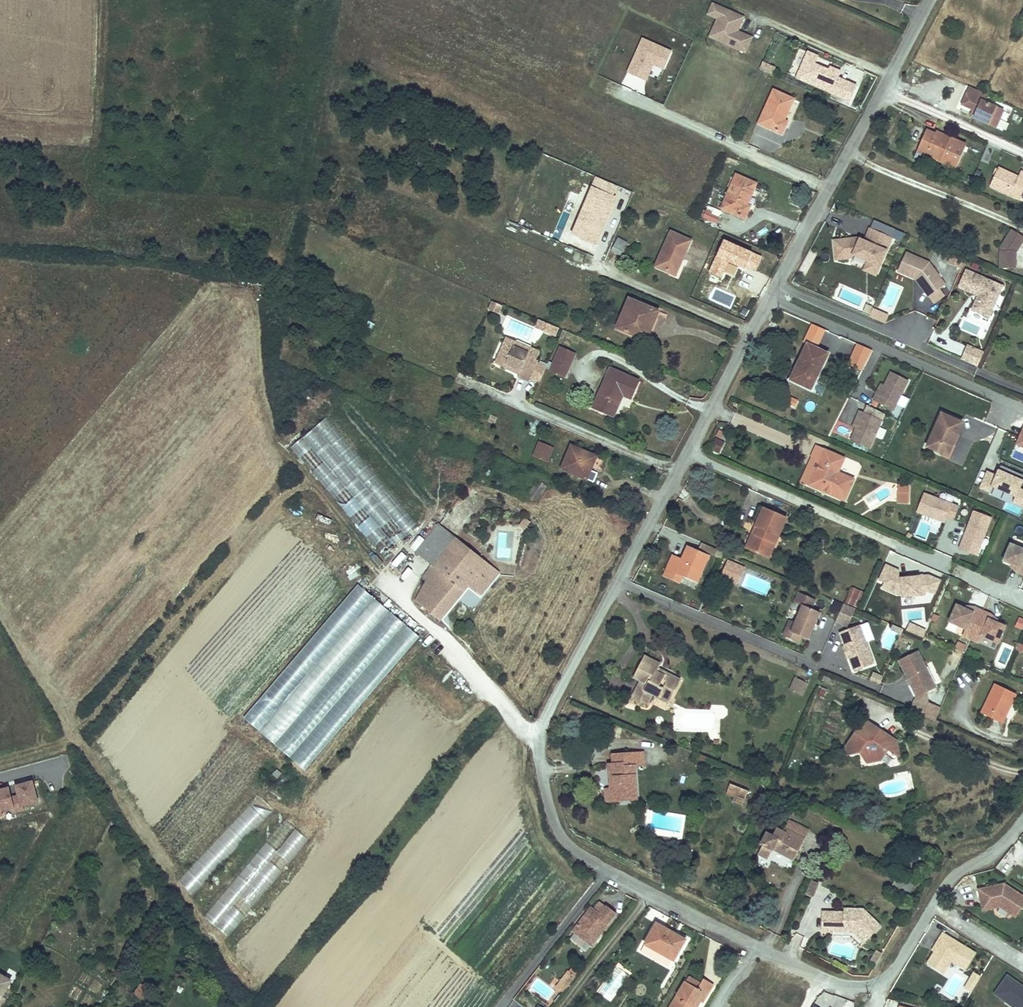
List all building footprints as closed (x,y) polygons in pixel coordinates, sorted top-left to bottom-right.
[(738,28),(742,18),(711,5),(707,15),(717,19),(721,21),(714,39),(745,53),(751,38),(737,32),(734,31),(736,27),(738,28)] [(714,39),(721,21),(717,19),(709,37),(714,39)] [(664,71),(673,51),(644,38),(629,72),(647,81),(654,66),(664,71)] [(815,64),(818,56),(808,52),(801,69),(811,73),(807,81),(850,100),(856,85),(838,77),(841,71),(830,66),(828,70),(815,64)] [(774,69),(762,64),(759,70),(763,71),(771,75),(774,69)] [(807,81),(811,73),(801,69),(797,77),(807,81)] [(763,73),(760,83),(769,85),(771,75),(763,73)] [(983,96),(964,88),(957,106),(972,113),(969,120),(983,126),(987,116),(995,120),(998,112),(979,103),(983,96)] [(775,89),(760,122),(783,133),(787,124),(784,123),(795,98),(775,89)] [(806,123),(818,127),(821,119),(809,115),(806,123)] [(945,139),(931,132),(929,136),(939,141),(938,143),(943,145),(945,139)] [(929,136),(922,133),(914,152),(953,169),(962,146),(945,139),(943,145),(938,143),(939,141),(929,136)] [(762,150),(774,153),(778,139),(767,136),(762,150)] [(1011,196),(1017,185),(1022,188),(1022,187),(1022,172),(1015,168),(1011,175),(1009,179),(1004,177),(1006,173),(995,167),(986,184),(1011,196)] [(736,174),(722,207),(745,217),(749,209),(746,207),(757,183),(736,174)] [(591,191),(614,201),(619,190),(596,180),(591,191)] [(591,191),(571,237),(595,247),(614,201),(591,191)] [(715,227),(718,219),(704,213),(701,220),(715,227)] [(864,239),(858,236),(832,240),(834,259),(861,256),(867,259),(863,269),(877,275),(895,238),(901,241),(904,234),(875,220),(871,228),(870,228),(864,239)] [(672,232),(657,266),(676,275),(692,241),(672,232)] [(1001,249),(1014,252),(1022,238),(1011,232),(1001,249)] [(621,256),(628,241),(618,236),(611,251),(621,256)] [(763,256),(724,239),(709,272),(724,279),(726,272),(735,276),(739,266),(745,269),(746,267),(757,271),(763,256)] [(1014,252),(1001,249),(1000,266),(1014,267),(1014,252)] [(945,286),(929,264),(905,254),(897,272),(913,279),(915,276),(918,277),(926,289),(923,291),(928,298),(939,291),(945,286)] [(963,261),(952,256),(948,264),(959,270),(963,261)] [(988,319),(1002,288),(965,271),(958,288),(978,297),(981,299),(980,302),(976,300),(971,311),(988,319)] [(926,289),(918,277),(915,276),(913,279),(915,280),(923,291),(926,289)] [(933,304),(943,297),(939,291),(929,298),(933,304)] [(630,298),(617,328),(646,340),(659,310),(630,298)] [(491,302),(490,310),(500,311),(501,303),(491,302)] [(750,311),(744,308),(741,315),(747,318),(750,311)] [(875,311),(870,309),(867,316),(872,318),(875,311)] [(886,316),(875,311),(872,318),(883,323),(886,316)] [(544,332),(548,324),(540,321),(537,329),(544,332)] [(553,336),(556,328),(548,324),(544,332),(553,336)] [(535,364),(540,354),(530,350),(528,355),(514,349),(516,344),(507,340),(495,366),(505,370),(506,367),(520,373),(519,376),(518,379),(529,384),(531,380),(540,384),(545,371),(546,370),(537,366),(538,365),(535,364)] [(958,352),(960,343),(948,340),(945,349),(958,352)] [(861,377),(872,348),(856,342),(845,371),(861,377)] [(528,355),(530,350),(516,344),(514,349),(528,355)] [(809,345),(791,380),(811,389),(828,354),(809,345)] [(986,353),(968,346),(962,359),(980,367),(986,353)] [(565,380),(575,356),(561,349),(553,366),(549,364),(546,370),(545,371),(550,373),(565,380)] [(520,373),(506,367),(505,370),(519,376),(520,373)] [(610,368),(594,406),(614,414),(622,393),(631,397),(638,380),(610,368)] [(894,410),(910,381),(893,372),(886,385),(881,394),(878,392),(874,399),(894,410)] [(903,394),(899,403),(906,406),(910,397),(903,394)] [(798,401),(791,398),(789,404),(796,407),(798,401)] [(881,421),(884,415),(868,408),(864,415),(881,421)] [(864,415),(860,414),(856,421),(859,422),(856,431),(850,443),(870,451),(875,438),(879,428),(882,422),(881,421),(864,415)] [(942,414),(926,448),(941,455),(945,456),(950,445),(954,447),(963,423),(942,414)] [(418,526),(378,476),(365,486),(351,469),(362,460),(327,417),(291,446),(381,556),(418,526)] [(477,428),(463,421),(459,431),(473,436),(477,428)] [(886,431),(879,428),(875,438),(882,441),(886,431)] [(709,449),(719,454),(725,442),(715,437),(709,449)] [(552,448),(539,443),(532,457),(546,463),(552,448)] [(815,446),(799,482),(807,486),(825,450),(815,446)] [(562,471),(595,484),(606,458),(586,450),(585,452),(572,447),(562,471)] [(825,450),(807,486),(841,502),(851,482),(836,475),(843,459),(825,450)] [(1016,451),(1013,458),(1022,462),(1022,454),(1016,451)] [(362,460),(352,468),(365,485),(376,476),(362,460)] [(998,469),(996,474),(987,471),(980,488),(989,492),(992,487),(1015,496),(1012,501),(1022,506),(1022,489),(1020,488),(1022,480),(1022,475),(1002,466),(1000,470),(998,469)] [(527,497),(539,482),(533,477),(521,493),(527,497)] [(539,482),(527,497),(538,504),(548,488),(539,482)] [(959,506),(924,492),(918,507),(917,511),(946,522),(947,518),(953,521),(959,506)] [(908,503),(908,494),(896,494),(896,503),(908,503)] [(865,498),(856,504),(862,514),(872,508),(865,498)] [(318,500),(312,508),(322,514),(327,505),(318,500)] [(762,511),(755,525),(759,527),(766,512),(762,511)] [(977,556),(990,517),(973,511),(960,550),(977,556)] [(758,530),(749,550),(776,562),(786,541),(782,539),(788,523),(766,512),(759,527),(755,525),(751,523),(750,527),(754,529),(758,530)] [(528,523),(525,521),(519,528),(522,530),(528,523)] [(450,541),(434,527),(412,556),(429,568),(421,581),(426,585),(417,602),(440,621),(468,586),(478,594),(493,575),(475,561),(462,577),(440,560),(450,541)] [(754,529),(745,548),(749,550),(758,530),(754,529)] [(462,577),(475,561),(450,541),(440,560),(462,577)] [(1009,546),(1002,563),(1011,566),(1019,570),(1017,574),(1022,577),(1022,551),(1009,546)] [(373,563),(379,560),(374,549),(368,552),(373,563)] [(682,560),(674,558),(665,579),(681,586),(683,580),(698,586),(708,558),(687,549),(682,560)] [(900,577),(899,577),(898,577),(898,569),(886,563),(883,570),(878,579),(884,582),(881,589),(896,596),(902,596),(902,598),(926,595),(926,593),(926,590),(934,594),(941,580),(929,575),(900,577)] [(725,567),(722,575),(731,580),(735,570),(725,567)] [(273,748),(387,613),(356,587),(242,722),(273,748)] [(866,593),(853,587),(846,602),(858,608),(866,593)] [(815,602),(798,595),(794,604),(802,607),(794,625),(790,634),(800,638),(808,641),(819,614),(810,611),(815,602)] [(836,622),(844,625),(849,615),(851,616),(854,609),(852,609),(843,604),(836,622)] [(964,611),(955,608),(949,625),(965,632),(962,639),(971,642),(982,613),(974,610),(972,615),(964,611)] [(303,774),(418,639),(387,613),(273,748),(303,774)] [(990,617),(982,613),(971,642),(979,645),(981,638),(998,645),(1005,628),(997,625),(988,621),(990,617)] [(939,616),(934,614),(931,621),(935,623),(939,616)] [(998,622),(990,617),(988,621),(997,625),(998,622)] [(800,638),(790,634),(794,625),(789,622),(782,637),(797,644),(800,638)] [(925,629),(910,623),(906,631),(922,637),(925,629)] [(903,629),(892,624),(890,629),(901,634),(903,629)] [(859,628),(839,635),(844,649),(845,651),(847,650),(849,655),(847,656),(848,659),(853,673),(873,666),(859,628)] [(966,645),(957,641),(954,648),(963,652),(966,645)] [(934,691),(917,654),(898,663),(905,677),(906,679),(908,678),(910,683),(908,684),(909,686),(916,700),(934,691)] [(636,688),(628,701),(640,707),(647,697),(654,700),(656,696),(667,703),(672,693),(669,691),(675,682),(662,674),(660,678),(653,675),(655,670),(658,667),(644,659),(632,678),(639,683),(645,686),(642,692),(636,688)] [(662,674),(655,670),(653,675),(660,678),(662,674)] [(884,676),(875,671),(870,681),(880,686),(884,676)] [(675,682),(669,691),(672,693),(678,684),(675,682)] [(645,686),(639,683),(636,688),(642,692),(645,686)] [(804,688),(793,683),(789,694),(799,698),(804,688)] [(1011,692),(990,683),(975,712),(997,722),(1001,714),(998,713),(1003,703),(1006,704),(1011,692)] [(667,703),(656,696),(654,700),(664,707),(667,703)] [(934,724),(940,710),(931,706),(925,720),(932,723),(934,724)] [(880,746),(881,730),(865,719),(848,742),(846,750),(861,748),(862,751),(857,760),(858,764),(873,761),(884,754),(890,758),(900,755),(896,741),(880,746)] [(896,741),(881,730),(880,746),(896,741)] [(651,766),(648,750),(639,752),(641,767),(651,766)] [(641,767),(639,752),(615,755),(618,778),(614,778),(616,790),(620,790),(621,799),(631,798),(632,802),(646,800),(641,767)] [(36,781),(20,785),(22,795),(25,806),(42,802),(36,781)] [(730,803),(740,808),(746,794),(730,786),(726,797),(732,799),(730,803)] [(0,791),(0,797),(1,801),(3,810),(17,807),(15,797),(12,787),(0,791)] [(201,885),(274,809),(259,794),(186,870),(201,885)] [(22,795),(15,797),(17,807),(19,812),(27,810),(25,806),(22,795)] [(212,911),(238,929),(306,836),(280,818),(212,911)] [(809,831),(792,825),(786,834),(805,842),(809,831)] [(805,842),(786,834),(776,830),(773,837),(766,835),(761,845),(762,848),(759,856),(769,860),(773,851),(797,861),(805,842)] [(911,854),(908,862),(920,866),(923,859),(911,854)] [(813,901),(819,887),(812,884),(806,898),(813,901)] [(1001,888),(997,889),(996,886),(977,890),(981,906),(991,904),(992,909),(999,908),(1015,918),(1022,906),(1022,897),(1003,884),(1001,888)] [(597,915),(602,907),(597,903),(591,910),(597,915)] [(588,908),(570,933),(589,947),(613,914),(603,906),(602,907),(597,915),(591,910),(588,908)] [(881,930),(864,913),(852,913),(852,916),(844,916),(822,916),(822,935),(834,936),(834,927),(844,927),(844,936),(854,936),(865,947),(881,930)] [(685,943),(655,923),(644,941),(646,943),(660,950),(658,953),(672,962),(674,962),(685,943)] [(844,936),(844,927),(834,927),(834,936),(844,936)] [(965,974),(975,957),(942,937),(935,949),(937,950),(934,955),(927,967),(943,977),(951,965),(965,974)] [(668,969),(672,962),(658,953),(660,950),(646,943),(640,954),(668,969)] [(882,953),(876,950),(871,960),(877,964),(882,953)] [(563,990),(572,977),(565,972),(556,985),(563,990)] [(14,981),(1,974),(0,975),(0,1006),(2,1006),(7,999),(5,997),(14,981)] [(975,989),(980,980),(974,976),(969,985),(975,989)] [(673,1006),(697,1006),(699,1003),(702,1005),(714,986),(704,980),(698,991),(688,984),(673,1006)] [(1020,992),(1020,989),(1006,980),(999,990),(1009,998),(1009,1000),(1005,1005),(1008,1006),(1022,1006),(1022,994),(1020,992)] [(563,990),(556,985),(554,988),(561,994),(563,990)] [(970,996),(975,989),(969,985),(964,992),(970,996)] [(153,994),(140,987),(135,997),(148,1004),(153,994)] [(1009,1000),(1009,998),(999,990),(994,997),(1005,1005),(1009,1000)]
